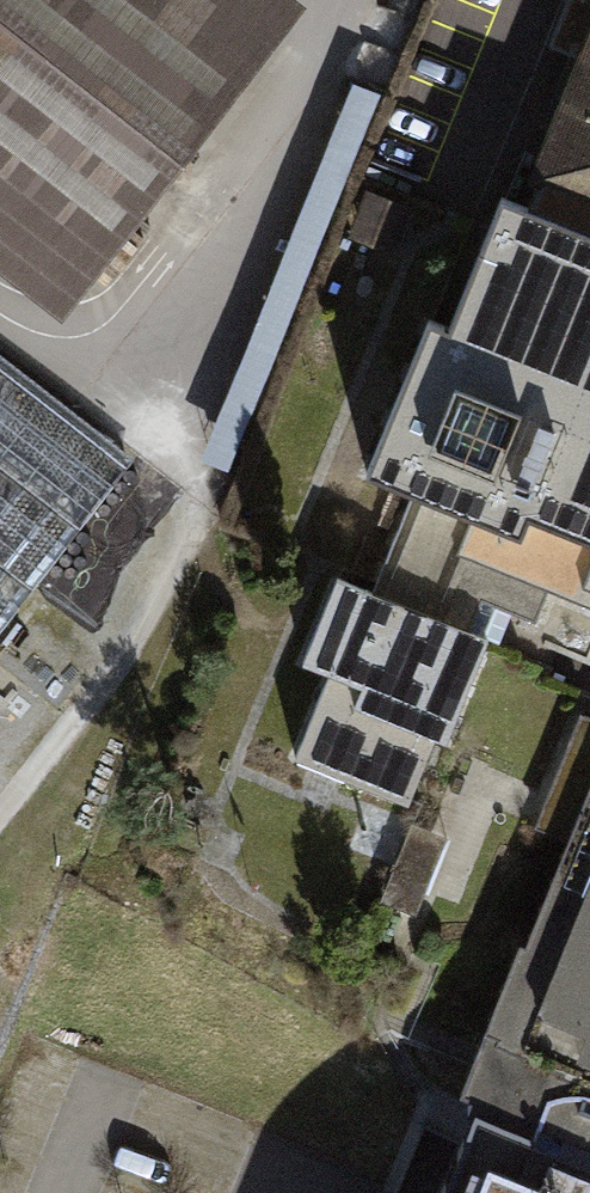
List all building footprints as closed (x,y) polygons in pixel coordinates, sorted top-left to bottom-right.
[(306,0),(0,0),(0,258),(75,316),(315,7),(306,0)] [(370,590),(463,628),(480,588),(533,610),(546,580),(589,598),(589,8),(514,190),(487,178),(435,302),(417,294),(344,470),(409,497),(370,590)] [(226,465),(381,91),(354,80),(199,454),(226,465)] [(365,189),(346,236),(391,254),(410,208),(365,189)] [(0,379),(0,623),(117,467),(0,379)] [(370,590),(331,574),(295,661),(327,674),(294,755),(406,801),(434,734),(445,738),(486,637),(463,628),(370,590)] [(578,714),(534,824),(564,836),(522,940),(516,938),(456,1086),(470,1089),(589,1138),(589,719),(578,714)] [(410,823),(379,900),(412,913),(443,836),(410,823)] [(470,1089),(428,1192),(589,1192),(589,1138),(470,1089)]
